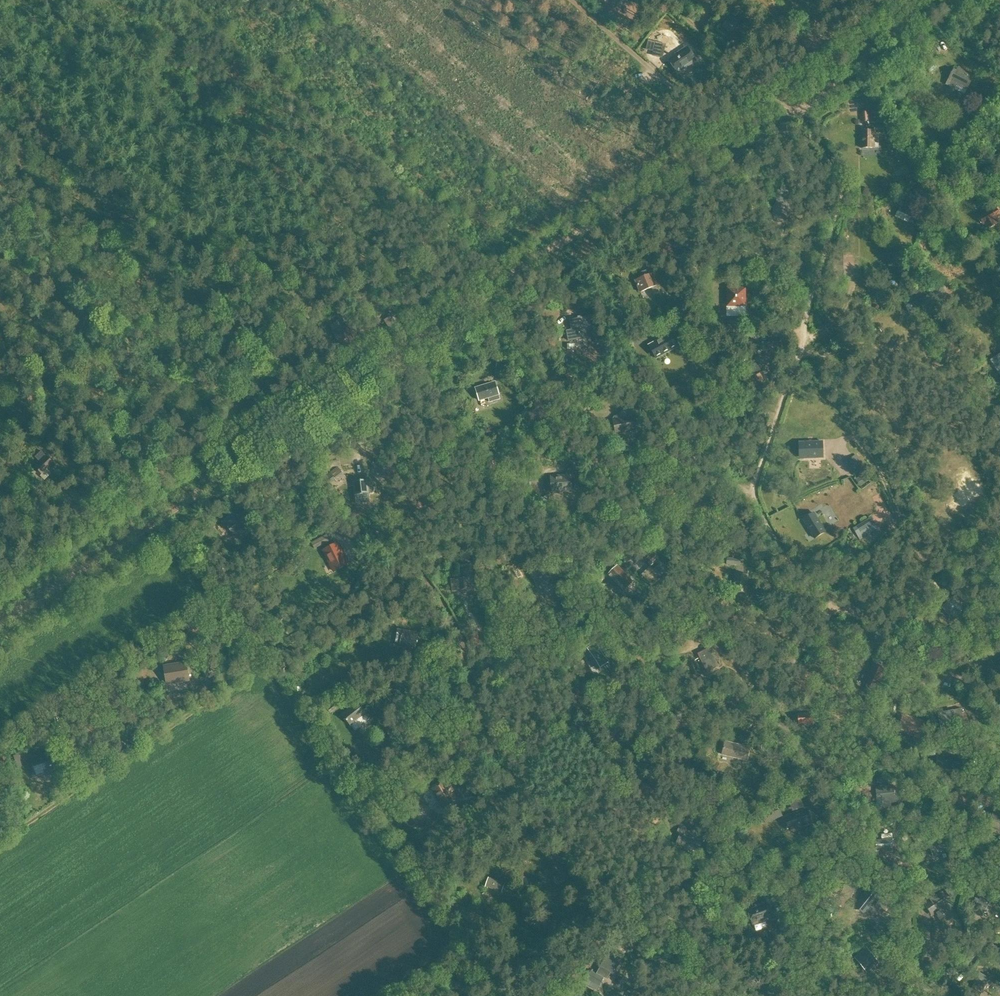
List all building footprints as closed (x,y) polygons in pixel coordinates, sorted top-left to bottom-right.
[(733,36),(741,24),(730,16),(722,27),(733,36)] [(666,45),(655,42),(652,57),(662,59),(666,45)] [(696,62),(688,48),(668,60),(676,74),(696,62)] [(947,85),(954,89),(956,86),(966,91),(973,77),(966,73),(967,71),(959,67),(958,69),(956,68),(947,85)] [(862,122),(870,121),(869,112),(862,113),(862,122)] [(860,148),(875,149),(878,149),(878,134),(874,135),(874,131),(861,131),(860,148)] [(789,192),(780,191),(777,190),(775,208),(774,207),(772,223),(786,224),(789,192)] [(902,202),(898,212),(896,215),(913,224),(915,219),(913,218),(917,209),(902,202)] [(997,208),(978,218),(982,225),(983,225),(986,230),(999,222),(999,213),(997,208)] [(834,270),(843,270),(843,260),(834,261),(834,270)] [(654,295),(660,292),(650,269),(644,272),(646,276),(635,281),(640,293),(651,289),(654,295)] [(946,294),(940,284),(903,303),(908,314),(946,294)] [(728,306),(744,306),(744,290),(728,290),(728,306)] [(388,319),(384,321),(389,329),(398,324),(392,314),(387,317),(388,319)] [(590,329),(588,317),(570,321),(572,331),(566,332),(568,341),(586,338),(585,330),(590,329)] [(356,337),(347,324),(346,322),(344,324),(340,319),(330,326),(334,333),(343,346),(356,337)] [(654,358),(675,347),(668,334),(647,345),(654,358)] [(634,349),(634,339),(621,339),(621,349),(634,349)] [(702,344),(698,356),(715,361),(719,349),(702,344)] [(990,360),(999,375),(999,354),(990,360)] [(496,368),(510,371),(512,364),(498,361),(496,368)] [(768,382),(761,373),(749,381),(756,390),(759,395),(771,387),(768,382)] [(500,399),(499,396),(500,396),(495,382),(475,388),(479,402),(489,399),(490,403),(500,399)] [(632,416),(632,415),(612,419),(615,435),(635,432),(632,416)] [(797,459),(823,458),(822,442),(797,443),(797,459)] [(42,475),(53,464),(41,451),(34,458),(40,464),(36,468),(42,475)] [(844,463),(855,477),(861,472),(851,458),(844,463)] [(343,476),(338,469),(331,475),(336,481),(343,476)] [(855,479),(860,487),(867,482),(862,474),(855,479)] [(552,494),(570,492),(570,476),(551,477),(552,494)] [(531,478),(522,478),(522,493),(531,493),(531,478)] [(354,496),(355,496),(356,502),(369,500),(369,494),(370,494),(369,480),(353,482),(354,496)] [(236,540),(251,528),(237,510),(221,522),(236,540)] [(826,533),(815,514),(804,521),(815,539),(826,533)] [(855,528),(862,538),(881,526),(874,515),(855,528)] [(310,543),(313,549),(329,541),(326,535),(310,543)] [(347,565),(337,543),(321,551),(332,573),(347,565)] [(538,588),(551,580),(540,563),(527,572),(538,588)] [(461,566),(463,578),(457,578),(458,580),(451,580),(452,592),(458,592),(462,594),(468,594),(471,591),(471,586),(473,586),(472,565),(461,566)] [(631,582),(617,568),(609,576),(623,590),(631,582)] [(734,592),(746,593),(748,576),(735,575),(734,592)] [(953,621),(968,607),(957,594),(945,604),(944,603),(940,606),(953,621)] [(419,633),(403,630),(398,629),(397,635),(402,636),(400,646),(416,649),(419,633)] [(596,671),(612,660),(600,642),(584,653),(596,671)] [(707,673),(720,666),(711,648),(698,655),(707,673)] [(872,660),(863,683),(867,685),(866,687),(866,691),(871,692),(873,690),(874,688),(877,689),(885,670),(877,666),(879,663),(872,660)] [(190,681),(186,661),(163,665),(166,685),(190,681)] [(891,699),(896,694),(891,689),(886,695),(891,699)] [(350,726),(366,714),(367,713),(358,702),(345,712),(346,713),(342,715),(350,726)] [(333,704),(333,705),(331,703),(326,706),(328,708),(327,709),(330,714),(337,709),(333,704)] [(956,722),(954,711),(954,710),(938,713),(940,725),(956,722)] [(797,715),(798,726),(813,725),(813,714),(797,715)] [(902,715),(897,729),(921,737),(926,723),(902,715)] [(813,750),(820,743),(815,737),(808,744),(813,750)] [(725,743),(722,755),(747,761),(750,748),(745,748),(725,743)] [(756,753),(763,754),(764,746),(757,745),(756,753)] [(58,769),(52,752),(30,759),(35,776),(58,769)] [(961,758),(936,756),(935,770),(960,772),(961,758)] [(429,789),(441,809),(455,801),(450,793),(454,791),(451,784),(447,787),(443,781),(429,789)] [(892,797),(891,788),(891,784),(874,786),(875,788),(876,799),(881,798),(882,807),(877,807),(878,814),(905,810),(904,807),(889,809),(888,803),(898,802),(898,796),(892,797)] [(954,811),(965,807),(958,791),(947,796),(954,811)] [(788,832),(810,824),(805,809),(783,817),(788,832)] [(765,824),(782,817),(779,810),(771,813),(772,815),(763,819),(765,824)] [(991,811),(984,827),(999,833),(999,814),(991,811)] [(680,835),(678,840),(676,844),(698,853),(700,848),(705,835),(691,830),(691,831),(679,827),(677,833),(680,835)] [(876,850),(893,848),(892,834),(880,835),(880,840),(875,840),(876,850)] [(929,844),(930,848),(933,857),(949,851),(944,839),(943,840),(942,836),(934,839),(935,842),(929,844)] [(557,851),(552,855),(558,863),(563,859),(557,851)] [(569,877),(567,875),(560,864),(556,867),(556,866),(549,871),(559,885),(569,877)] [(485,887),(500,893),(502,883),(488,878),(485,887)] [(762,883),(768,891),(774,887),(768,879),(762,883)] [(858,898),(855,905),(860,913),(868,913),(881,904),(884,897),(879,889),(871,890),(858,898)] [(919,894),(912,898),(918,906),(924,902),(919,894)] [(939,919),(950,911),(938,894),(923,904),(931,916),(935,913),(939,919)] [(984,900),(983,902),(975,898),(972,904),(974,905),(972,910),(984,915),(989,905),(987,904),(988,902),(984,900)] [(767,920),(773,918),(767,901),(754,906),(754,907),(746,910),(752,928),(768,922),(767,920)] [(866,973),(878,964),(866,948),(853,958),(866,973)] [(610,974),(614,976),(623,960),(609,952),(596,974),(607,980),(610,974)] [(604,979),(596,975),(590,971),(586,979),(583,984),(597,991),(604,979)] [(970,995),(979,995),(988,979),(978,974),(967,994),(970,995)] [(460,995),(468,995),(468,980),(460,981),(460,982),(451,982),(451,990),(460,990),(460,995)]
